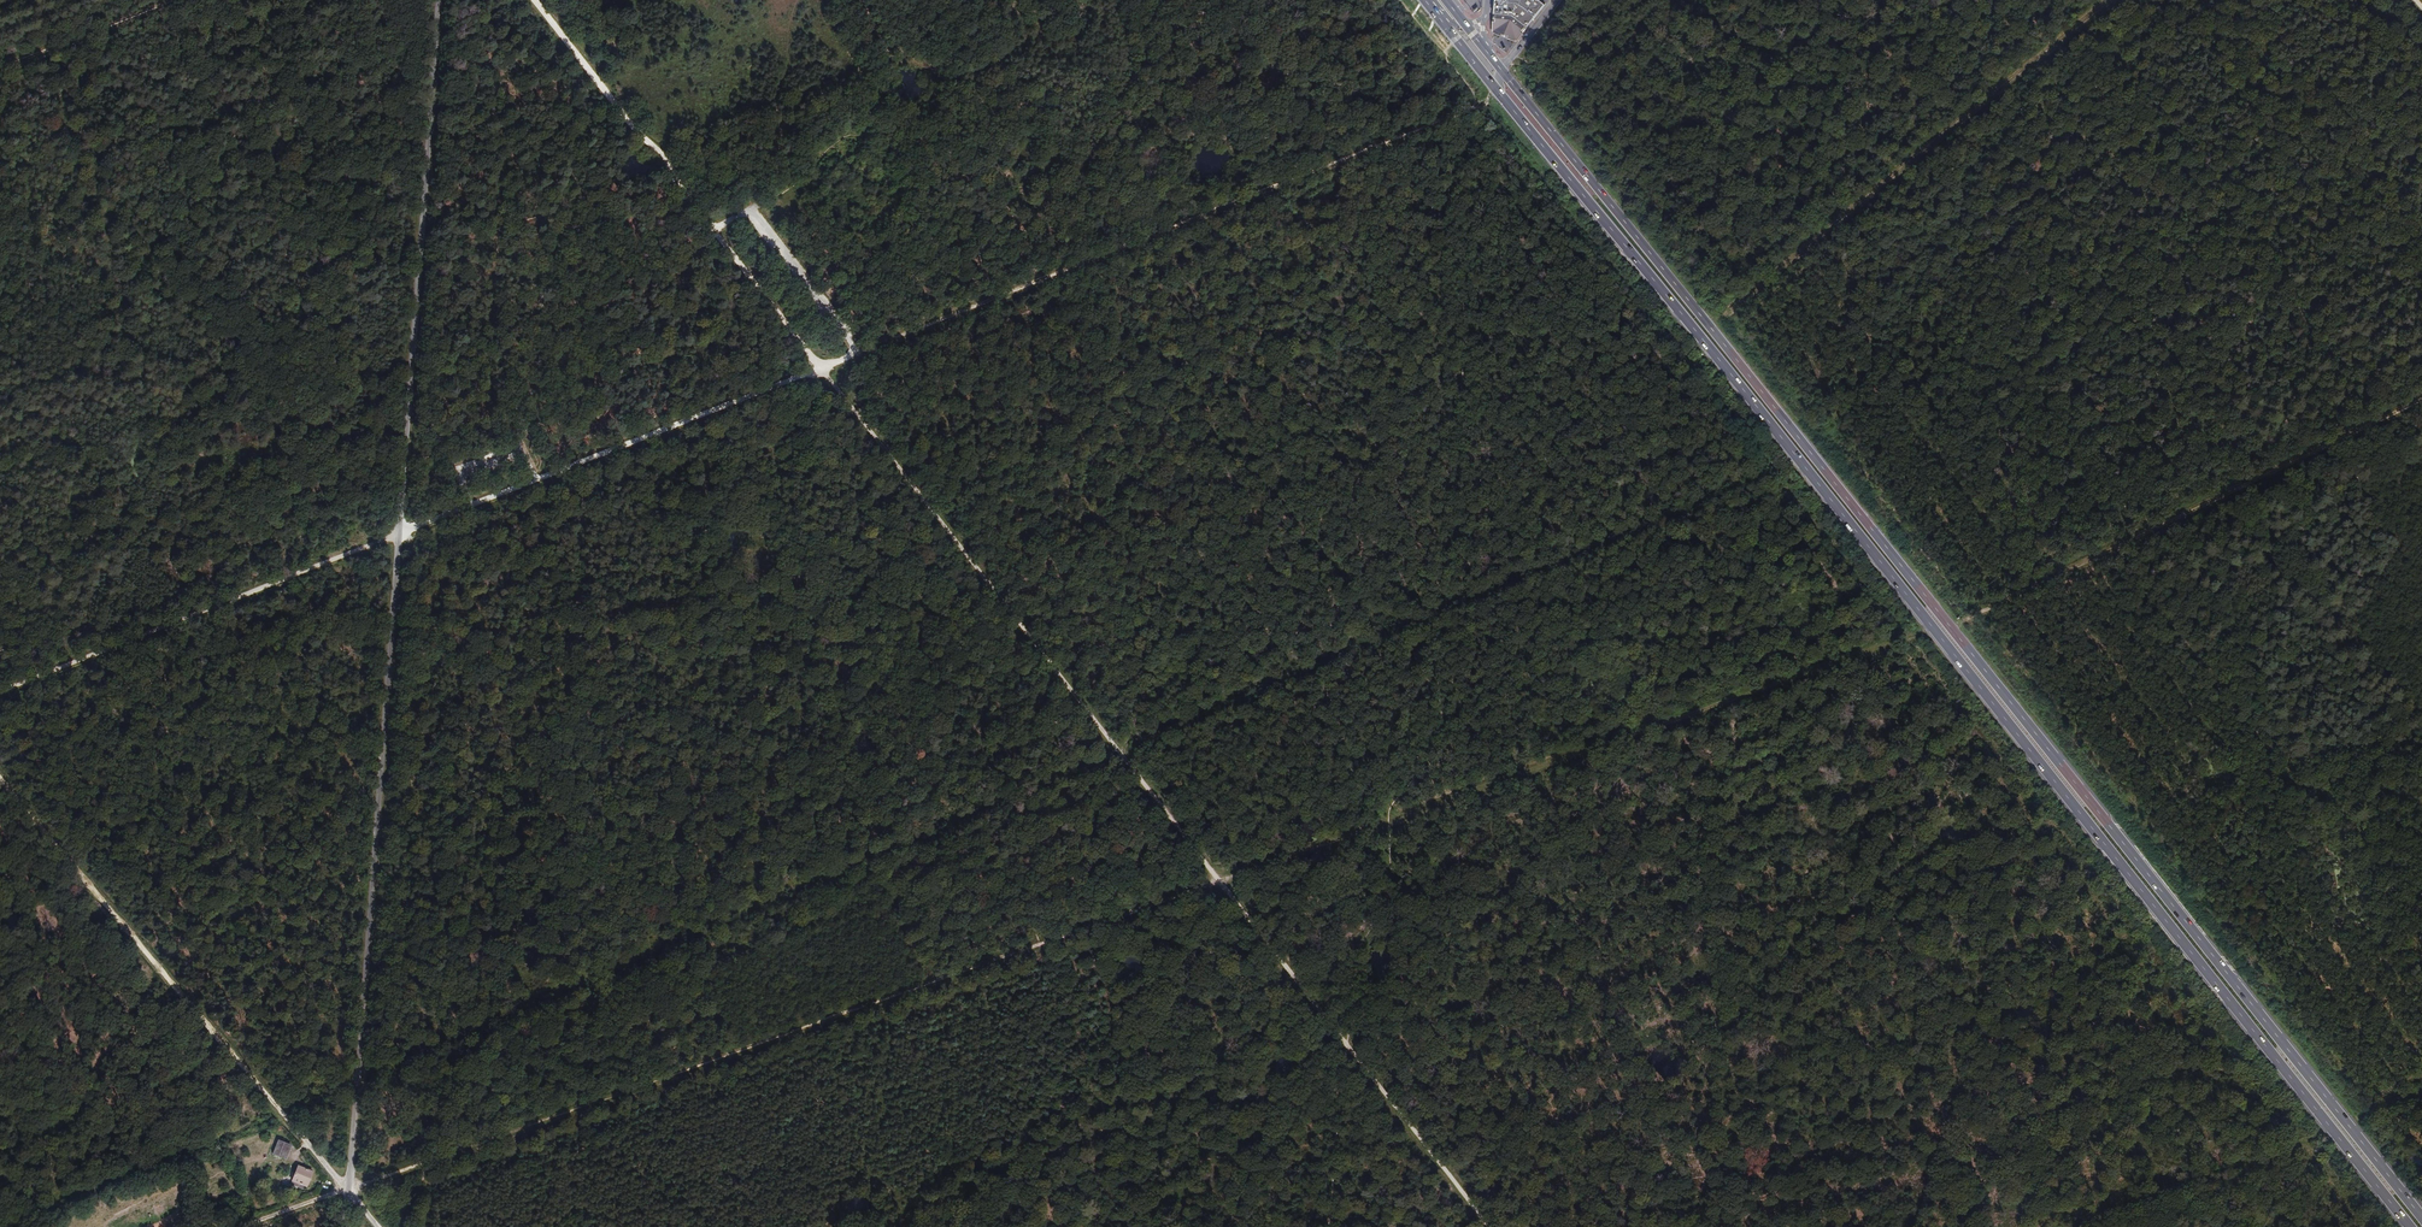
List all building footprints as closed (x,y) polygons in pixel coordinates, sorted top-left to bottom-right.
[(1545,6),(1538,0),(1496,0),(1492,31),(1517,42),(1545,6)] [(1817,481),(1825,492),(1828,489),(1821,479),(1817,481)] [(278,1141),(272,1156),(286,1161),(292,1146),(278,1141)] [(2377,1151),(2374,1154),(2389,1173),(2393,1170),(2377,1151)] [(307,1191),(314,1172),(297,1166),(289,1189),(297,1192),(299,1188),(307,1191)] [(142,1221),(139,1213),(124,1219),(128,1226),(142,1221)]
